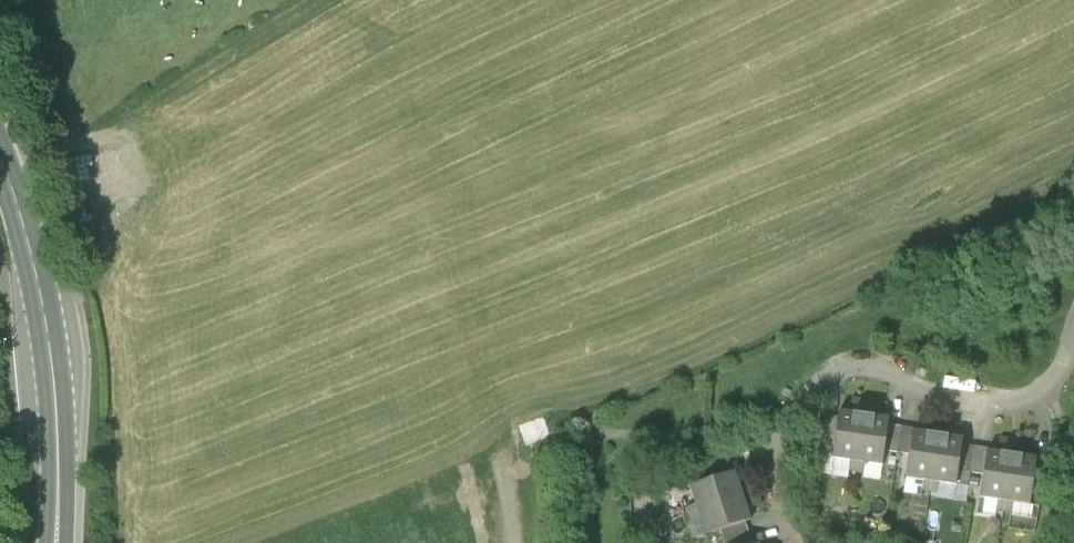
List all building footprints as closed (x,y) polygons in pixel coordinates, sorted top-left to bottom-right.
[(859,475),(868,415),(843,412),(834,472),(859,475)] [(868,415),(859,475),(885,479),(893,419),(868,415)] [(935,495),(943,435),(918,431),(909,491),(935,495)] [(943,435),(935,495),(960,498),(968,438),(943,435)] [(1009,515),(1017,455),(992,451),(984,511),(1009,515)] [(1017,455),(1009,515),(1034,518),(1042,458),(1017,455)] [(691,489),(698,512),(747,498),(740,474),(691,489)] [(754,521),(747,498),(698,512),(706,536),(754,521)]
